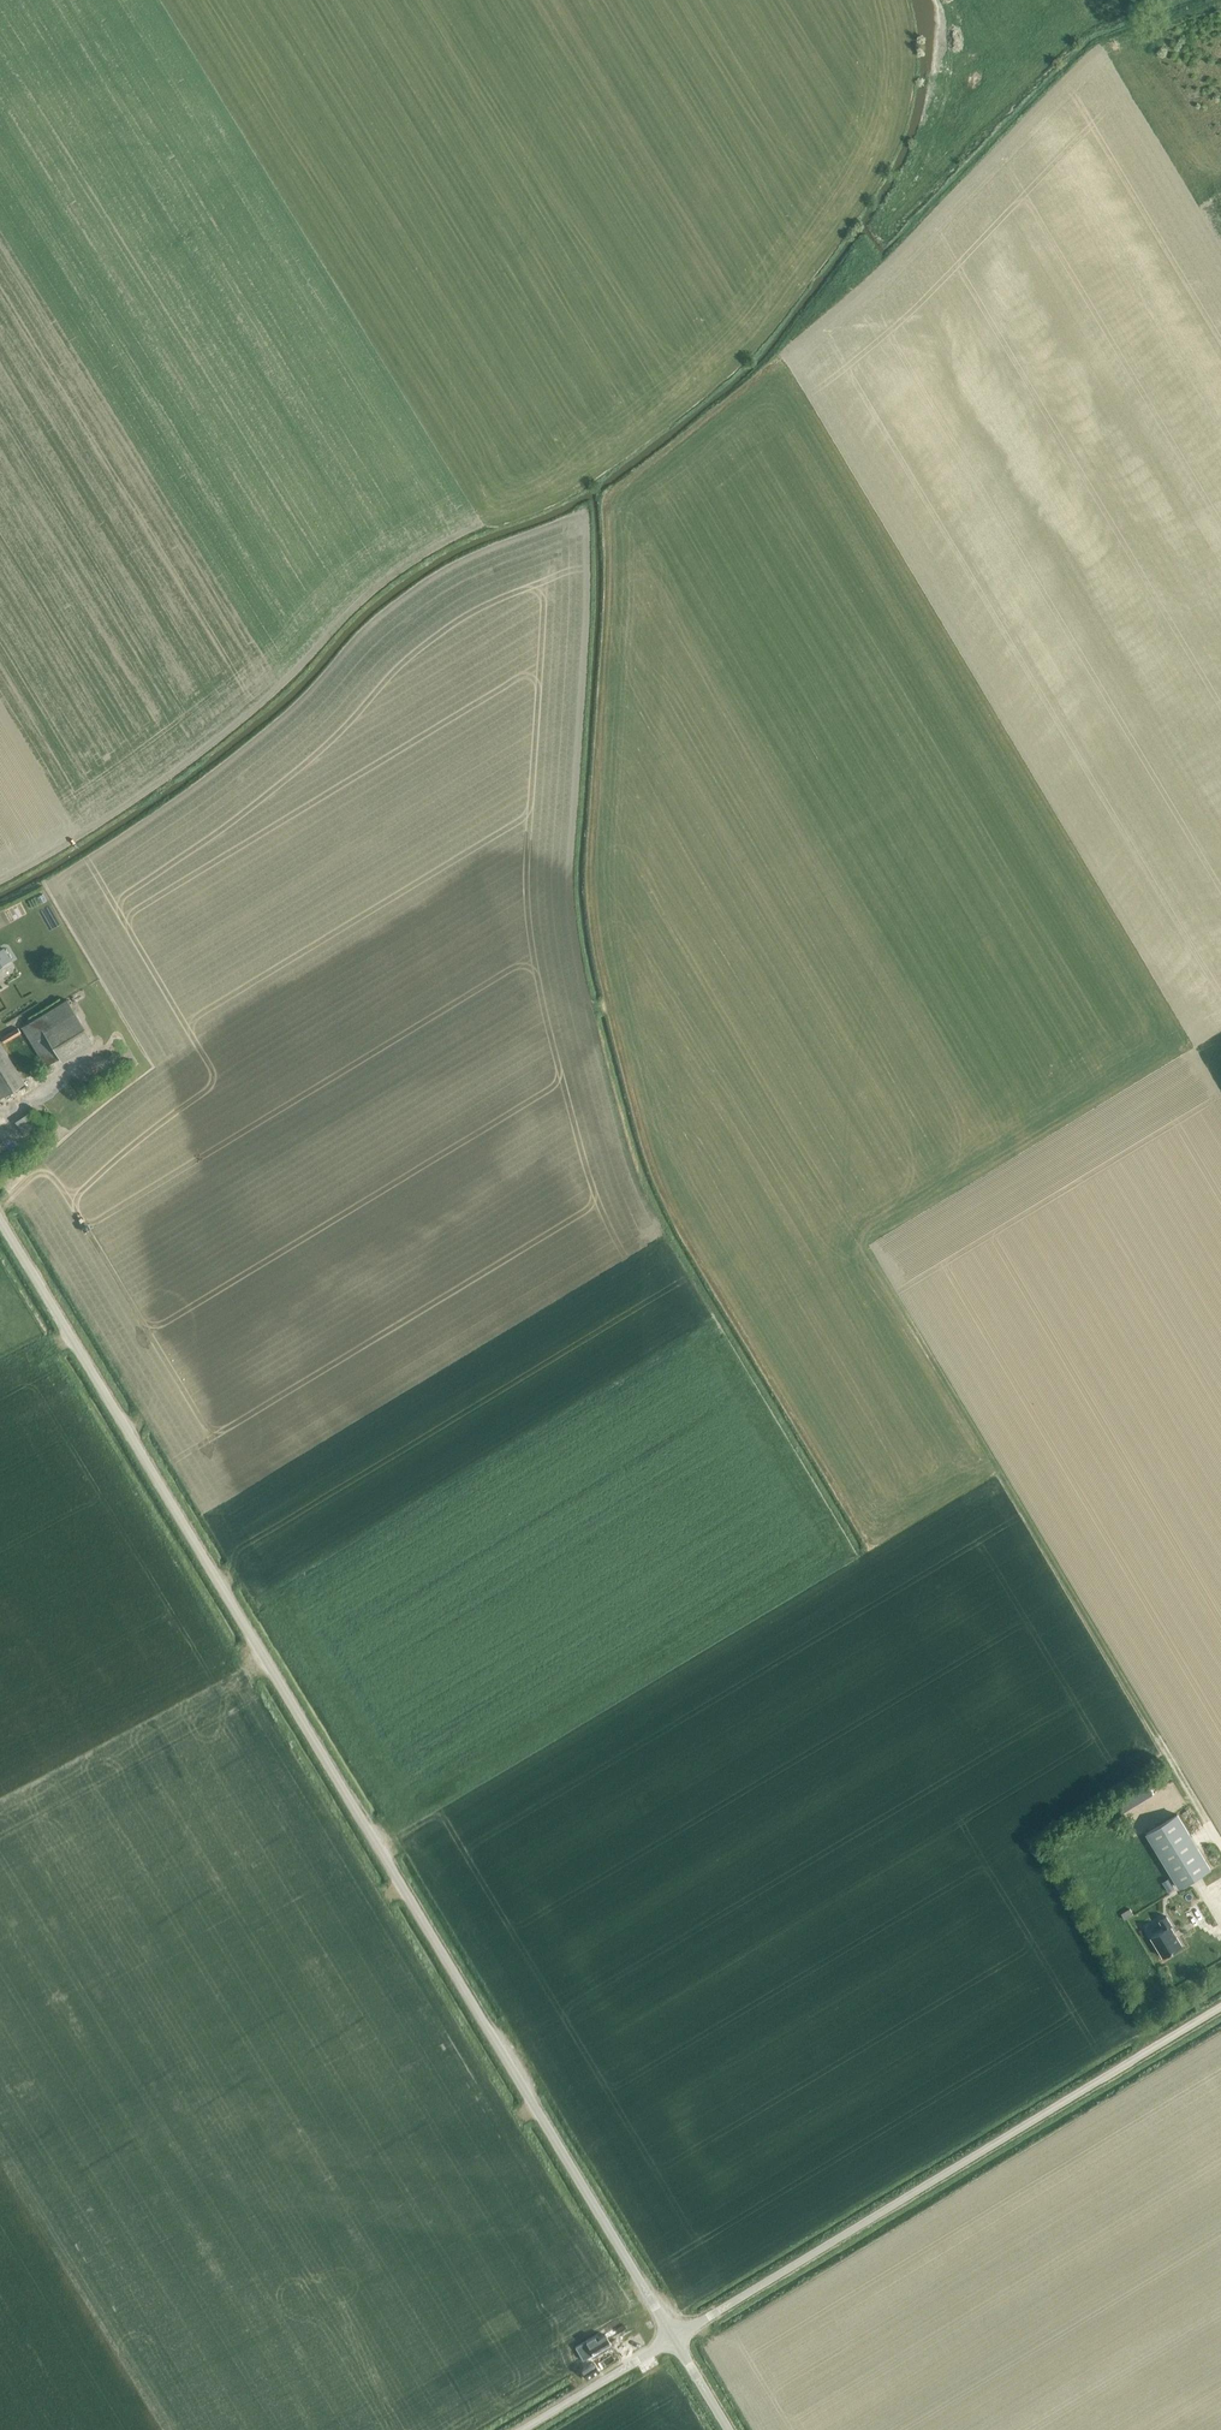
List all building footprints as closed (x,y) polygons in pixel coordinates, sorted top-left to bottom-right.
[(1,966),(2,965),(10,960),(3,948),(0,949),(0,967),(1,966)] [(4,1044),(22,1033),(19,1028),(1,1039),(4,1044)] [(24,1084),(0,1044),(0,1093),(2,1097),(24,1084)] [(14,1124),(23,1138),(42,1125),(33,1112),(14,1124)] [(1179,1888),(1210,1869),(1177,1814),(1146,1833),(1179,1888)] [(1168,1878),(1162,1882),(1168,1892),(1174,1888),(1168,1878)] [(1129,1908),(1121,1913),(1124,1919),(1125,1918),(1133,1914),(1129,1908)] [(1164,1928),(1150,1937),(1163,1957),(1182,1945),(1170,1926),(1172,1925),(1166,1916),(1159,1920),(1164,1928)] [(595,2355),(611,2346),(605,2335),(584,2346),(586,2350),(590,2347),(595,2355)] [(592,2363),(581,2370),(586,2379),(597,2372),(592,2363)]
